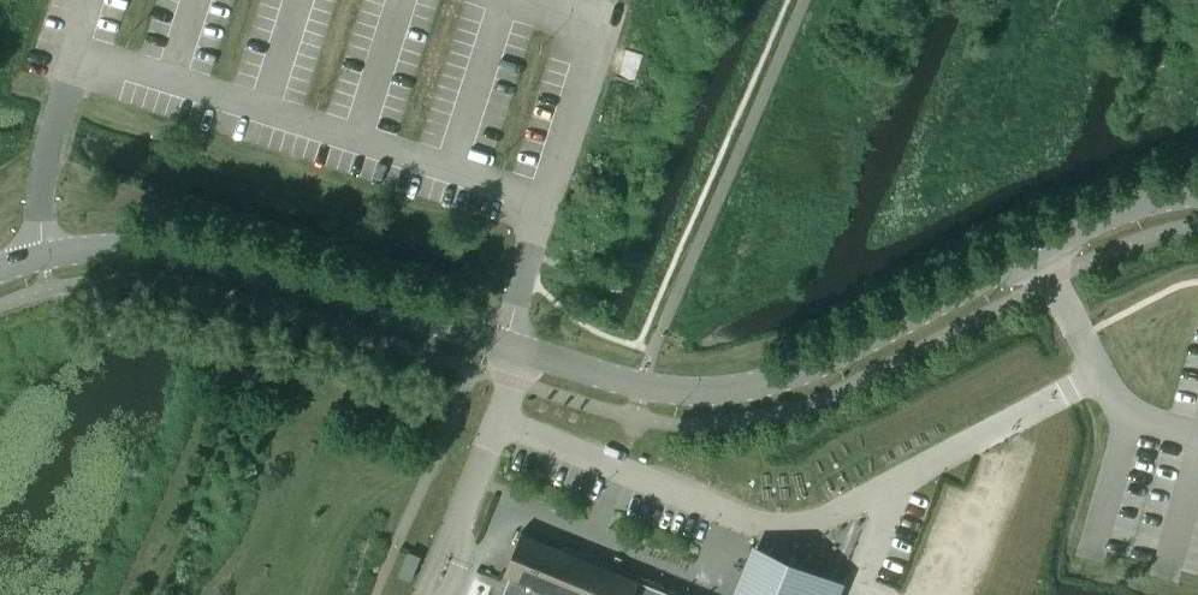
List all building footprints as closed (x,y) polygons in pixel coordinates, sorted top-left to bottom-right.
[(563,547),(527,532),(509,575),(509,577),(506,583),(501,594),(681,594),(563,547)] [(408,552),(399,576),(410,581),(420,557),(408,552)] [(837,591),(750,556),(734,594),(835,594),(837,591)]
